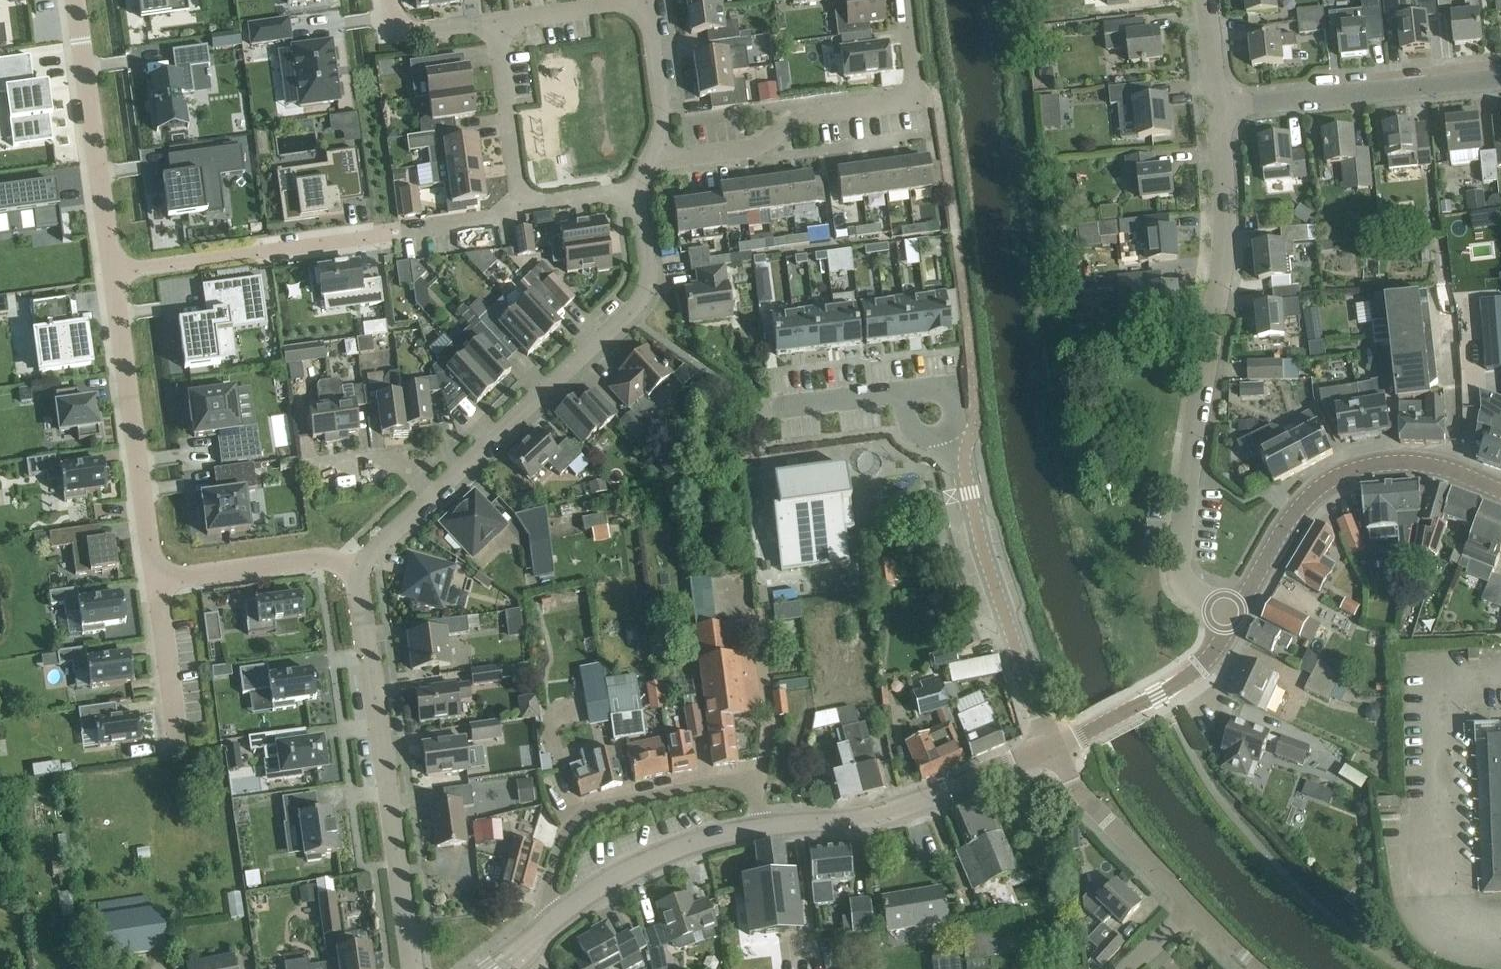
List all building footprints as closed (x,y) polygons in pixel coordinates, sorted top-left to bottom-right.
[(140,8),(141,14),(141,18),(149,17),(170,14),(169,4),(186,1),(186,0),(139,0),(140,8)] [(416,8),(439,5),(438,0),(415,0),(416,8)] [(688,12),(722,7),(721,0),(686,0),(688,12)] [(871,33),(870,23),(884,21),(882,0),(845,0),(846,10),(835,11),(838,37),(841,37),(871,33)] [(1277,0),(1246,0),(1248,15),(1278,11),(1277,0)] [(1329,14),(1331,28),(1338,27),(1342,57),(1369,54),(1367,42),(1385,40),(1381,0),(1358,0),(1359,11),(1329,14)] [(1386,1),(1388,21),(1400,20),(1403,50),(1430,48),(1429,41),(1431,41),(1431,36),(1428,36),(1426,17),(1414,18),(1412,0),(1386,0),(1386,1)] [(1453,16),(1454,25),(1456,45),(1483,42),(1478,2),(1466,3),(1467,14),(1453,16)] [(722,7),(688,12),(691,34),(707,32),(708,42),(707,42),(707,44),(740,39),(737,21),(724,23),(722,7)] [(1325,20),(1324,7),(1297,10),(1299,23),(1325,20)] [(289,20),(249,25),(252,45),(291,40),(289,20)] [(1143,20),(1103,24),(1106,50),(1130,47),(1131,63),(1163,60),(1160,31),(1144,33),(1143,20)] [(1325,20),(1299,23),(1300,34),(1327,31),(1326,30),(1325,20)] [(240,33),(212,37),(213,48),(242,44),(240,33)] [(872,45),(871,33),(841,37),(842,49),(841,49),(845,78),(891,72),(887,44),(872,45)] [(1284,63),(1283,48),(1297,47),(1296,34),(1250,39),(1253,66),(1284,63)] [(708,54),(694,56),(697,76),(731,72),(731,73),(749,70),(749,69),(745,69),(742,50),(752,49),(751,38),(740,39),(707,44),(708,54)] [(332,42),(292,47),(300,107),(340,102),(332,42)] [(151,77),(150,78),(157,132),(158,132),(158,130),(187,126),(188,128),(189,128),(186,106),(182,106),(181,96),(194,94),(190,69),(210,66),(207,47),(173,51),(176,76),(151,80),(151,77)] [(0,60),(0,91),(6,91),(10,121),(24,119),(28,141),(50,138),(51,141),(53,141),(49,116),(53,116),(48,85),(48,83),(31,86),(27,58),(30,58),(30,56),(0,60)] [(419,62),(411,63),(413,77),(421,76),(421,80),(425,83),(427,82),(430,98),(471,92),(468,68),(451,71),(449,58),(438,59),(419,62)] [(1047,69),(1044,69),(1045,80),(1048,79),(1054,79),(1054,73),(1049,69),(1047,69)] [(731,72),(697,76),(700,97),(714,96),(716,109),(747,105),(748,105),(745,86),(739,82),(732,83),(731,73),(731,72)] [(788,77),(776,79),(779,97),(790,95),(788,77)] [(1140,137),(1151,136),(1171,134),(1167,98),(1142,101),(1141,85),(1110,88),(1112,106),(1131,104),(1133,121),(1138,121),(1140,137)] [(428,116),(420,122),(421,135),(435,133),(436,133),(456,130),(455,119),(474,116),(471,92),(430,98),(432,115),(428,116)] [(778,92),(760,95),(761,103),(779,101),(778,92)] [(1059,94),(1042,96),(1046,128),(1062,127),(1059,94)] [(1497,168),(1496,151),(1481,153),(1481,149),(1482,149),(1481,137),(1479,117),(1447,121),(1449,140),(1452,164),(1482,160),(1485,182),(1500,181),(1498,167),(1497,168)] [(1431,164),(1431,158),(1429,138),(1416,140),(1414,124),(1385,127),(1388,158),(1416,155),(1417,166),(1431,164)] [(396,130),(387,131),(388,140),(397,138),(396,130)] [(1371,176),(1370,170),(1368,150),(1355,151),(1353,130),(1325,133),(1328,164),(1344,163),(1345,179),(1371,176)] [(421,135),(407,137),(409,152),(431,149),(433,165),(480,159),(477,138),(444,142),(436,143),(435,133),(421,135)] [(1291,153),(1289,137),(1261,140),(1264,171),(1265,171),(1266,181),(1307,177),(1304,151),(1291,153)] [(171,178),(165,179),(170,218),(171,220),(172,220),(171,216),(206,212),(204,195),(223,192),(221,176),(244,173),(241,146),(168,156),(171,176),(171,178)] [(284,192),(283,192),(287,220),(286,220),(286,222),(319,217),(320,218),(319,218),(319,220),(342,217),(340,202),(363,199),(356,149),(330,153),(330,155),(331,154),(333,168),(297,172),(296,172),(298,191),(284,192)] [(916,155),(905,156),(909,192),(933,189),(942,187),(942,183),(939,163),(929,165),(929,159),(917,161),(916,155)] [(894,164),(883,165),(887,195),(909,192),(905,156),(893,158),(894,164)] [(1144,199),(1154,198),(1174,196),(1171,167),(1155,169),(1154,156),(1128,158),(1130,173),(1141,171),(1144,199)] [(433,165),(431,165),(433,186),(444,184),(483,179),(481,165),(489,164),(488,157),(480,159),(433,165)] [(871,161),(859,162),(864,198),(887,195),(883,165),(872,167),(871,161)] [(848,170),(837,172),(840,191),(841,201),(864,198),(859,162),(848,164),(848,170)] [(392,171),(394,182),(406,181),(405,170),(392,171)] [(799,171),(788,172),(792,208),(815,205),(825,203),(822,178),(812,180),(811,175),(800,177),(799,171)] [(776,180),(765,181),(769,211),(792,208),(788,172),(775,174),(776,180)] [(754,177),(742,179),(747,214),(769,211),(765,181),(754,183),(754,177)] [(483,179),(444,184),(448,215),(467,212),(466,210),(475,208),(474,202),(486,200),(489,199),(491,195),(489,188),(487,184),(484,185),(483,179)] [(731,186),(720,188),(721,198),(724,217),(725,217),(747,214),(742,179),(730,180),(731,186)] [(0,190),(0,216),(34,211),(36,230),(61,227),(63,242),(64,241),(60,214),(58,214),(54,182),(40,184),(0,190)] [(421,215),(418,196),(417,188),(401,190),(402,198),(404,218),(421,215)] [(704,194),(689,197),(695,242),(711,240),(704,194)] [(706,194),(704,194),(711,240),(723,239),(721,230),(727,229),(725,217),(724,217),(721,198),(707,199),(706,194)] [(1483,194),(1469,195),(1471,211),(1485,210),(1483,194)] [(1490,202),(1491,209),(1500,207),(1500,195),(1495,196),(1490,202)] [(684,203),(673,204),(678,236),(691,234),(692,243),(695,242),(689,197),(684,197),(684,203)] [(1311,207),(1299,199),(1292,210),(1304,218),(1311,207)] [(1451,201),(1442,202),(1443,213),(1452,212),(1451,201)] [(1118,206),(1102,208),(1104,222),(1119,220),(1118,206)] [(792,208),(769,211),(771,222),(794,219),(792,208)] [(1491,211),(1493,227),(1500,226),(1500,210),(1491,211)] [(551,212),(533,214),(534,227),(552,225),(551,212)] [(552,251),(608,243),(604,217),(590,219),(591,221),(561,226),(563,239),(556,240),(552,246),(552,251)] [(1146,219),(1121,222),(1123,235),(1147,233),(1150,262),(1177,259),(1174,229),(1147,232),(1146,219)] [(1123,235),(1121,222),(1097,224),(1098,238),(1123,235)] [(1098,238),(1097,224),(1079,226),(1081,247),(1099,245),(1098,238)] [(868,227),(869,236),(882,234),(880,225),(868,227)] [(927,225),(914,227),(915,236),(928,234),(927,225)] [(1275,289),(1287,288),(1284,259),(1295,258),(1294,243),(1309,241),(1308,226),(1281,229),(1283,243),(1256,246),(1259,279),(1274,278),(1275,289)] [(1428,226),(1400,227),(1400,236),(1428,235),(1428,226)] [(829,227),(808,230),(808,235),(810,244),(830,241),(829,227)] [(849,230),(850,238),(856,238),(869,236),(868,227),(849,230)] [(915,236),(914,227),(901,229),(903,237),(915,236)] [(514,230),(518,256),(535,253),(531,228),(514,230)] [(796,237),(797,246),(810,244),(808,235),(796,237)] [(797,246),(796,237),(783,239),(785,247),(797,246)] [(928,239),(917,240),(918,248),(929,247),(928,239)] [(916,240),(904,242),(906,258),(918,256),(916,240)] [(751,243),(752,252),(764,250),(763,241),(751,243)] [(611,269),(608,243),(552,251),(554,263),(566,261),(568,273),(598,269),(598,271),(611,269)] [(752,252),(751,243),(738,245),(739,254),(752,252)] [(888,244),(876,246),(877,254),(889,252),(888,244)] [(469,259),(481,274),(496,262),(484,246),(469,259)] [(876,246),(865,248),(866,255),(877,254),(876,246)] [(691,270),(697,270),(724,266),(731,265),(730,256),(710,259),(708,247),(688,250),(691,270)] [(851,250),(827,253),(828,261),(828,264),(853,261),(851,250)] [(827,253),(815,254),(816,262),(828,261),(827,253)] [(807,255),(795,257),(796,265),(808,263),(807,255)] [(765,256),(753,257),(755,265),(766,264),(765,256)] [(413,279),(413,285),(414,285),(414,284),(424,276),(426,273),(416,262),(416,261),(410,262),(413,279)] [(543,264),(531,274),(542,286),(553,275),(543,264)] [(335,268),(315,271),(317,287),(321,287),(322,298),(352,294),(353,308),(384,304),(380,280),(361,282),(358,265),(347,266),(347,265),(335,266),(335,268)] [(724,266),(697,270),(697,271),(700,289),(685,291),(690,323),(732,317),(727,285),(726,285),(724,266)] [(766,272),(754,274),(756,285),(762,285),(767,278),(766,272)] [(531,274),(514,291),(524,301),(515,309),(544,341),(561,325),(540,303),(550,294),(542,286),(531,274)] [(1135,304),(1137,320),(1180,316),(1177,285),(1154,287),(1153,274),(1119,277),(1122,306),(1135,304)] [(553,275),(542,286),(550,294),(563,309),(575,298),(561,284),(553,275)] [(198,319),(179,321),(185,369),(221,364),(216,332),(268,325),(261,278),(203,286),(208,321),(198,322),(198,319)] [(1090,282),(1077,283),(1078,297),(1092,296),(1090,282)] [(1300,286),(1287,288),(1275,289),(1273,289),(1275,301),(1301,299),(1300,286)] [(924,296),(929,336),(950,334),(949,330),(960,329),(956,292),(924,296)] [(834,307),(838,347),(860,345),(854,294),(832,297),(834,307)] [(0,297),(0,314),(9,313),(6,296),(0,297)] [(903,298),(908,339),(929,336),(924,296),(903,298)] [(495,306),(478,321),(498,342),(507,334),(527,356),(544,341),(515,309),(504,297),(495,306)] [(1429,404),(1429,444),(1446,444),(1446,399),(1441,399),(1441,394),(1432,395),(1431,390),(1440,383),(1429,297),(1388,301),(1388,302),(1377,303),(1379,322),(1373,323),(1376,345),(1393,343),(1399,400),(1427,397),(1429,404)] [(41,371),(91,364),(86,327),(74,328),(70,298),(32,303),(33,306),(44,304),(48,332),(36,334),(41,371)] [(903,298),(883,301),(888,341),(908,339),(903,298)] [(888,341),(883,301),(862,304),(867,344),(888,341)] [(1480,303),(1486,371),(1500,370),(1500,301),(1480,303)] [(1377,303),(1371,303),(1373,323),(1379,322),(1377,303)] [(1283,305),(1276,305),(1256,307),(1259,337),(1285,335),(1283,305)] [(813,310),(818,350),(838,347),(834,307),(813,310)] [(793,312),(798,352),(818,350),(813,310),(793,312)] [(793,312),(772,315),(777,355),(798,352),(793,312)] [(1440,316),(1444,347),(1460,345),(1456,314),(1440,316)] [(478,320),(453,343),(464,355),(494,387),(511,371),(510,371),(490,350),(498,342),(478,321),(478,320)] [(363,324),(365,337),(372,336),(388,334),(386,321),(363,324)] [(1321,323),(1307,325),(1309,341),(1323,339),(1321,323)] [(374,352),(372,336),(365,337),(357,338),(359,354),(374,352)] [(325,359),(323,343),(283,348),(285,364),(325,359)] [(439,362),(433,368),(434,371),(436,377),(441,392),(443,394),(457,381),(477,403),(494,387),(464,355),(453,343),(436,359),(439,362)] [(610,389),(624,403),(628,408),(640,397),(639,395),(644,391),(649,396),(672,374),(646,347),(623,369),(628,374),(623,378),(622,377),(610,389)] [(1379,351),(1367,353),(1369,369),(1381,367),(1379,351)] [(1284,380),(1283,361),(1248,362),(1249,381),(1284,380)] [(385,385),(363,388),(364,396),(366,406),(378,404),(380,415),(382,435),(408,431),(407,427),(406,427),(401,390),(402,390),(399,372),(390,373),(384,380),(385,385)] [(402,390),(401,390),(406,427),(407,427),(431,424),(427,394),(441,392),(436,377),(412,381),(413,388),(402,390)] [(1315,393),(1325,392),(1324,377),(1314,378),(1315,393)] [(329,381),(337,441),(349,439),(348,433),(359,432),(359,430),(357,412),(355,402),(344,404),(341,383),(337,380),(329,381)] [(1358,385),(1361,404),(1367,439),(1379,437),(1378,434),(1391,432),(1388,412),(1383,380),(1372,382),(1372,383),(1358,385)] [(337,441),(329,381),(320,382),(317,387),(320,407),(309,409),(313,438),(324,437),(325,443),(337,441)] [(359,386),(352,387),(354,398),(359,397),(364,396),(363,388),(363,385),(359,386)] [(1242,404),(1262,402),(1261,385),(1240,388),(1242,404)] [(1367,439),(1361,404),(1347,406),(1344,386),(1333,388),(1338,420),(1341,440),(1354,438),(1354,441),(1367,439)] [(30,388),(19,389),(21,401),(31,400),(30,388)] [(61,431),(77,429),(79,441),(101,438),(96,406),(95,400),(79,402),(78,390),(56,393),(61,431)] [(194,426),(196,438),(219,434),(223,464),(262,459),(258,427),(242,429),(237,390),(190,396),(192,408),(191,408),(193,426),(194,426)] [(1480,390),(1482,407),(1485,413),(1480,412),(1477,429),(1481,429),(1478,445),(1484,448),(1481,458),(1482,458),(1484,463),(1483,464),(1500,470),(1500,396),(1480,390)] [(555,415),(569,429),(583,443),(598,429),(599,431),(617,415),(595,391),(584,401),(577,394),(555,415)] [(1429,444),(1429,404),(1402,404),(1401,443),(1429,444)] [(1287,455),(1296,473),(1333,453),(1319,424),(1318,424),(1311,410),(1292,421),(1296,429),(1287,434),(1296,451),(1287,455)] [(640,443),(651,433),(632,413),(621,423),(640,443)] [(1256,421),(1238,423),(1239,430),(1257,429),(1256,421)] [(1296,451),(1287,434),(1286,434),(1289,440),(1282,444),(1271,424),(1250,435),(1275,484),(1296,473),(1287,455),(1296,451)] [(560,476),(582,456),(567,440),(556,450),(538,431),(509,458),(522,473),(529,480),(548,463),(560,476)] [(104,462),(61,468),(60,456),(26,461),(29,477),(46,474),(48,483),(62,481),(65,502),(87,499),(87,493),(108,490),(104,462)] [(206,525),(207,535),(251,529),(245,490),(257,489),(254,464),(214,469),(217,493),(202,495),(203,505),(205,525),(206,525)] [(773,510),(781,572),(849,563),(845,530),(854,529),(845,466),(774,476),(778,509),(773,510)] [(590,483),(593,495),(608,492),(605,480),(590,483)] [(1420,482),(1391,484),(1394,530),(1395,530),(1396,533),(1405,532),(1405,530),(1424,528),(1423,524),(1420,482)] [(1419,531),(1415,550),(1438,557),(1447,526),(1442,525),(1444,519),(1453,490),(1453,489),(1432,483),(1426,502),(1429,503),(1423,524),(1435,527),(1432,536),(1419,531)] [(1394,530),(1391,484),(1363,486),(1363,487),(1362,487),(1366,532),(1394,530)] [(1453,490),(1444,519),(1467,527),(1466,531),(1469,532),(1471,528),(1472,529),(1482,501),(1453,490)] [(473,557),(506,526),(475,492),(441,523),(450,533),(445,538),(458,552),(464,547),(473,557)] [(1477,524),(1468,546),(1460,566),(1460,567),(1467,570),(1471,561),(1495,571),(1500,555),(1500,512),(1485,506),(1477,524)] [(546,510),(517,516),(531,536),(536,578),(554,575),(546,510)] [(585,530),(607,526),(604,513),(582,518),(585,530)] [(1338,521),(1348,546),(1362,541),(1352,516),(1338,521)] [(1318,522),(1286,573),(1320,594),(1338,566),(1324,558),(1335,540),(1334,532),(1318,522)] [(52,549),(72,546),(76,575),(119,569),(114,538),(103,540),(101,526),(50,533),(52,549)] [(1458,544),(1450,563),(1460,566),(1468,546),(1458,544)] [(1410,552),(1400,552),(1401,563),(1411,562),(1410,552)] [(443,611),(455,567),(411,554),(407,570),(410,571),(403,596),(426,603),(425,606),(443,611)] [(479,573),(475,580),(488,589),(493,582),(479,573)] [(1500,608),(1500,578),(1493,574),(1482,600),(1500,608)] [(49,593),(51,606),(64,604),(66,616),(80,614),(83,635),(105,632),(105,626),(126,623),(122,595),(80,601),(78,589),(49,593)] [(255,601),(245,603),(248,623),(247,623),(248,635),(276,631),(275,623),(305,619),(302,595),(276,598),(255,601)] [(1360,606),(1345,598),(1340,608),(1354,616),(1360,606)] [(1264,619),(1282,628),(1300,638),(1309,620),(1273,601),(1264,619)] [(800,603),(773,606),(775,622),(802,619),(800,603)] [(509,612),(505,612),(508,638),(523,636),(520,610),(509,612)] [(693,616),(711,747),(713,767),(738,764),(732,717),(761,713),(758,693),(753,654),(746,655),(741,621),(720,624),(718,613),(693,616)] [(222,642),(218,614),(204,616),(208,644),(222,642)] [(467,617),(457,619),(437,621),(438,631),(408,635),(413,670),(450,665),(446,636),(469,633),(467,617)] [(956,624),(966,649),(980,644),(971,619),(956,624)] [(1283,634),(1275,630),(1257,620),(1247,640),(1272,655),(1277,644),(1288,650),(1292,641),(1282,635),(1283,634)] [(693,646),(678,649),(680,663),(696,660),(693,646)] [(90,688),(134,682),(130,654),(88,660),(86,648),(58,652),(59,665),(72,664),(74,675),(88,673),(90,688)] [(1479,649),(1469,649),(1469,660),(1480,659),(1479,649)] [(955,653),(930,658),(932,670),(949,666),(957,665),(955,653)] [(952,684),(983,678),(1003,674),(999,656),(957,665),(949,666),(952,684)] [(1242,659),(1236,672),(1239,673),(1229,696),(1257,708),(1267,713),(1278,688),(1275,686),(1279,676),(1273,673),(1261,667),(1242,659)] [(1343,680),(1321,662),(1305,691),(1330,703),(1343,680)] [(316,699),(312,671),(270,677),(268,665),(240,669),(243,694),(270,690),(273,711),(296,708),(295,702),(316,699)] [(225,666),(213,668),(214,678),(226,676),(225,666)] [(473,685),(501,682),(499,668),(472,671),(473,685)] [(637,674),(609,678),(611,688),(608,688),(615,740),(646,736),(637,674)] [(652,705),(668,704),(667,682),(651,683),(652,705)] [(420,723),(440,720),(460,717),(457,696),(470,694),(468,684),(455,686),(455,685),(437,687),(438,691),(416,694),(420,723)] [(944,728),(918,739),(906,744),(922,781),(964,763),(942,711),(952,708),(943,685),(912,696),(920,719),(937,713),(944,728)] [(605,689),(586,693),(591,719),(610,715),(605,689)] [(535,696),(518,698),(520,719),(538,717),(535,696)] [(963,739),(968,751),(972,759),(1005,745),(998,724),(997,725),(988,704),(958,717),(965,738),(963,739)] [(98,747),(142,741),(138,714),(112,718),(110,705),(79,709),(82,733),(96,731),(98,747)] [(704,737),(699,705),(685,707),(690,739),(704,737)] [(848,746),(860,797),(885,790),(877,762),(875,763),(870,741),(863,743),(858,724),(859,724),(854,705),(838,709),(842,723),(848,746)] [(842,723),(838,709),(823,713),(826,727),(842,723)] [(609,719),(598,721),(599,727),(606,732),(611,731),(609,719)] [(1271,733),(1233,719),(1222,750),(1230,752),(1224,767),(1247,776),(1253,761),(1260,763),(1268,742),(1279,746),(1276,754),(1304,764),(1310,748),(1282,737),(1281,740),(1270,736),(1271,733)] [(473,742),(501,738),(499,722),(471,726),(473,742)] [(1500,892),(1500,732),(1477,733),(1484,893),(1500,892)] [(265,761),(279,759),(281,774),(284,774),(285,779),(302,776),(301,771),(326,768),(322,740),(279,746),(277,733),(249,737),(251,751),(264,750),(265,761)] [(671,754),(669,754),(672,774),(696,770),(689,735),(668,738),(671,754)] [(427,776),(447,774),(469,771),(465,739),(423,745),(427,776)] [(643,743),(627,747),(630,762),(635,782),(668,774),(663,750),(660,739),(643,743)] [(238,743),(228,745),(231,768),(241,767),(238,743)] [(860,797),(848,746),(836,749),(842,771),(830,774),(837,803),(860,797)] [(595,767),(601,789),(602,791),(622,786),(613,750),(597,754),(595,749),(582,752),(584,763),(586,770),(595,767)] [(46,763),(33,765),(34,777),(48,775),(46,763)] [(586,770),(584,763),(573,765),(581,797),(601,789),(595,767),(586,770)] [(71,764),(61,765),(62,773),(72,772),(71,764)] [(1336,777),(1359,790),(1365,779),(1342,766),(1336,777)] [(534,778),(518,780),(520,802),(536,800),(534,778)] [(471,786),(463,787),(443,790),(445,804),(432,806),(437,847),(466,843),(461,808),(474,806),(471,786)] [(1322,787),(1318,799),(1330,804),(1335,792),(1322,787)] [(316,793),(282,798),(286,825),(300,823),(305,857),(307,857),(308,862),(321,860),(320,855),(338,853),(336,838),(334,826),(332,811),(319,813),(316,793)] [(1017,871),(987,799),(952,814),(967,848),(956,852),(964,870),(972,890),(1017,871)] [(221,800),(206,802),(207,815),(223,814),(221,800)] [(500,842),(498,822),(483,823),(485,844),(500,842)] [(514,839),(508,861),(537,868),(543,847),(542,847),(542,846),(514,839)] [(743,878),(745,898),(750,936),(802,930),(794,872),(785,873),(782,844),(756,847),(759,876),(743,878)] [(813,885),(815,905),(833,903),(831,883),(852,881),(851,867),(849,847),(810,851),(812,871),(812,885),(813,885)] [(149,848),(137,849),(138,859),(150,857),(149,848)] [(537,868),(508,861),(502,884),(513,887),(513,888),(530,893),(530,892),(531,892),(537,868)] [(259,874),(246,875),(248,888),(260,886),(259,874)] [(372,887),(370,875),(358,877),(360,889),(372,887)] [(315,882),(300,884),(302,899),(317,897),(315,882)] [(1118,884),(1109,893),(1099,883),(1084,900),(1085,908),(1103,925),(1113,915),(1123,924),(1141,905),(1118,884)] [(947,923),(944,907),(941,888),(882,897),(885,917),(888,933),(947,923)] [(241,893),(228,894),(231,918),(244,916),(241,893)] [(324,935),(340,933),(335,895),(319,898),(324,935)] [(714,927),(713,921),(706,902),(693,907),(689,895),(659,906),(671,941),(714,927)] [(1352,896),(1346,903),(1358,913),(1364,906),(1352,896)] [(162,910),(150,911),(147,897),(97,904),(104,958),(168,949),(162,910)] [(301,900),(302,912),(317,910),(316,898),(301,900)] [(869,899),(851,901),(855,935),(872,933),(869,899)] [(965,961),(1025,953),(1020,913),(960,921),(965,961)] [(637,951),(628,934),(617,940),(607,921),(591,930),(593,933),(578,942),(587,957),(576,963),(580,968),(607,968),(623,960),(627,968),(640,961),(636,953),(638,952),(637,951)] [(654,949),(669,944),(662,925),(647,929),(654,949)] [(1104,967),(1124,944),(1113,934),(1093,957),(1104,967)] [(370,946),(353,948),(352,937),(337,939),(338,951),(341,968),(373,968),(370,946)] [(234,956),(187,966),(187,968),(237,968),(234,956)] [(309,965),(308,958),(283,962),(284,968),(327,968),(326,962),(309,965)] [(966,963),(966,968),(991,968),(989,960),(966,963)]
